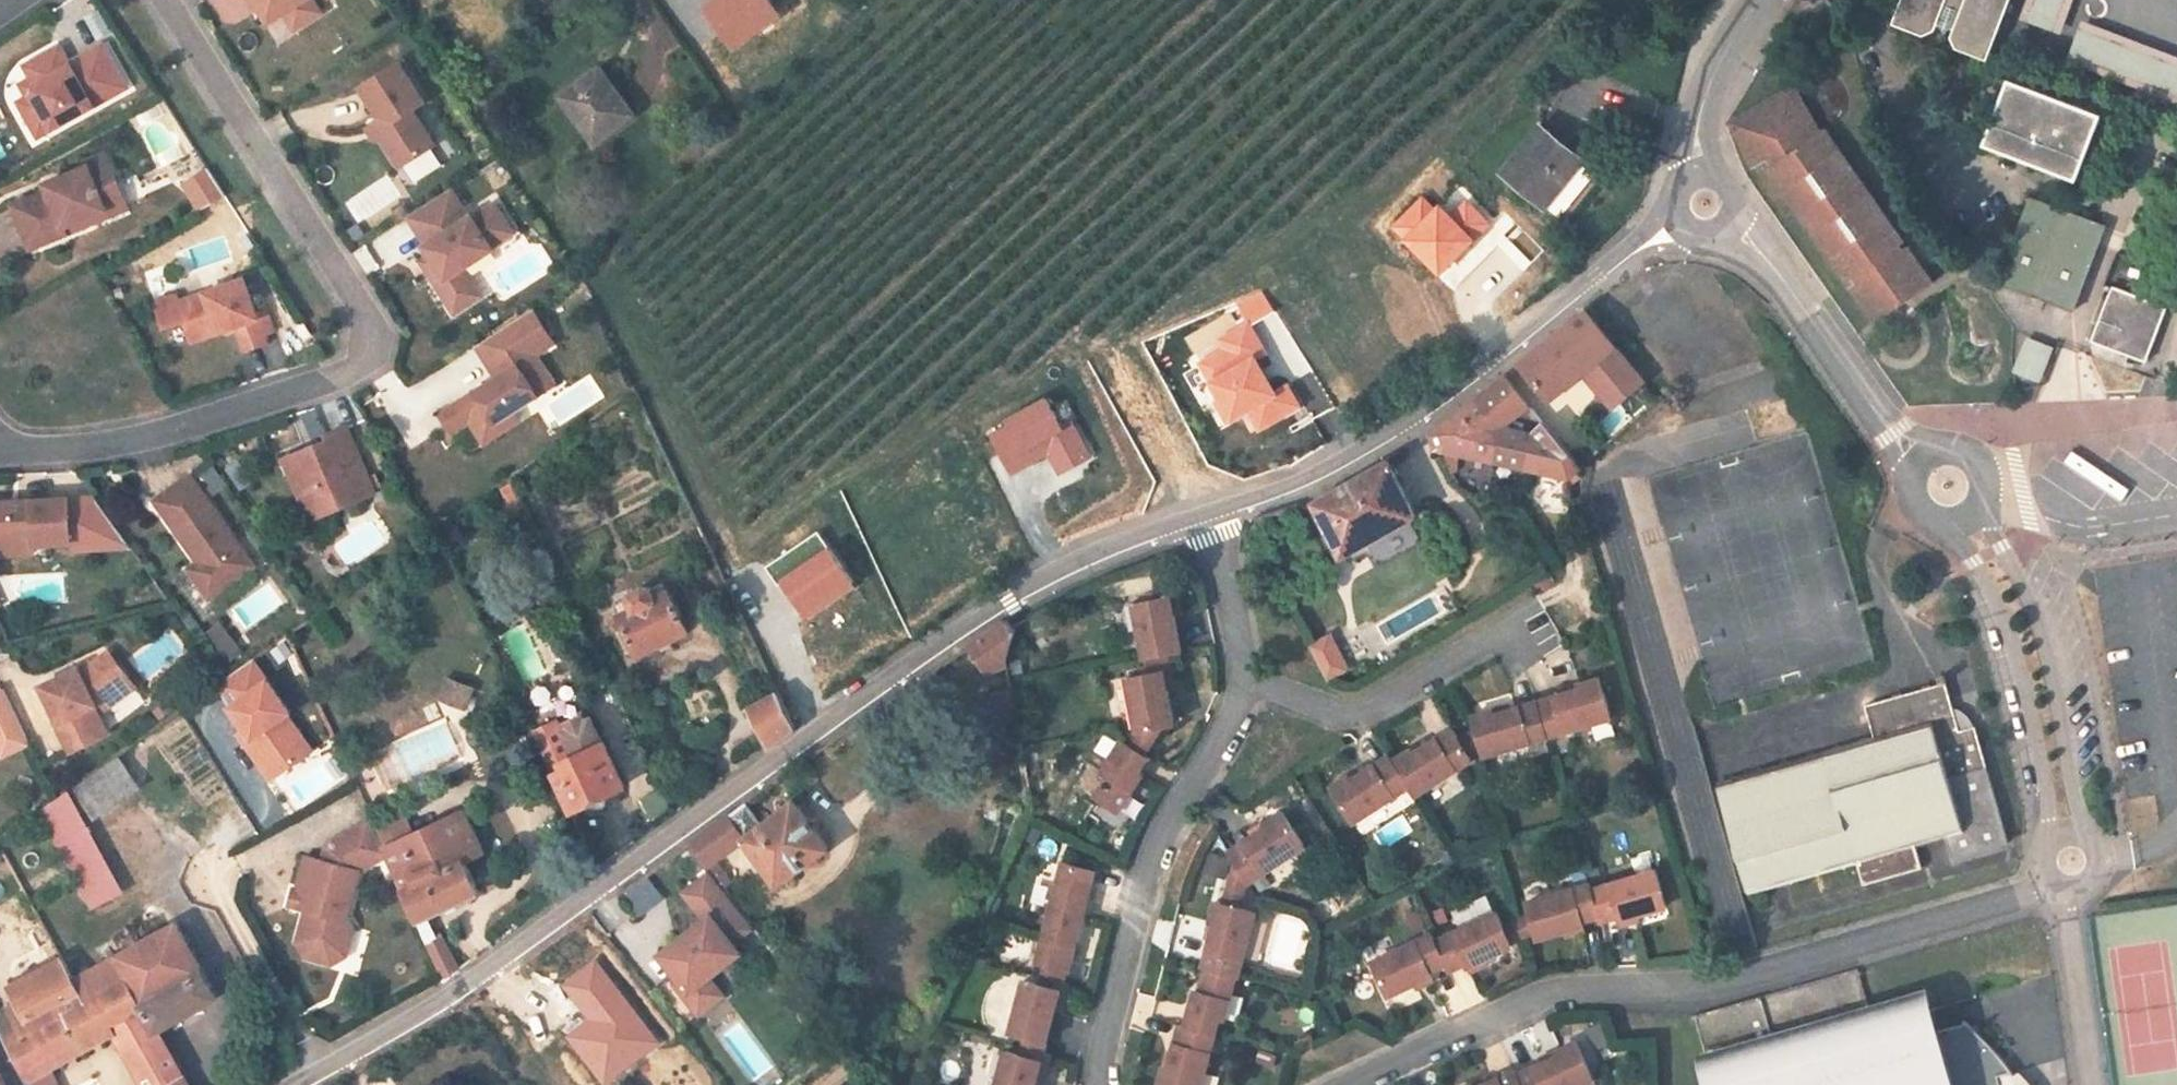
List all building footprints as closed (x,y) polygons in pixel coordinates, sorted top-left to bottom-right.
[(268,20),(283,10),(294,26),(319,11),(312,0),(255,0),(268,20)] [(764,15),(783,0),(752,0),(764,15)] [(2010,0),(1901,0),(1894,18),(1931,32),(1935,30),(1938,22),(1954,29),(1952,36),(1953,40),(1989,54),(2010,0)] [(2020,19),(2060,34),(2073,0),(2027,0),(2020,19)] [(2066,62),(2176,103),(2176,56),(2082,20),(2066,62)] [(26,117),(38,138),(127,88),(103,45),(70,64),(67,59),(54,66),(47,54),(24,66),(32,79),(38,91),(28,97),(36,112),(26,117)] [(47,54),(54,66),(67,59),(60,46),(47,54)] [(425,102),(399,62),(360,86),(379,116),(381,116),(381,118),(378,131),(380,134),(400,166),(435,145),(413,110),(425,102)] [(605,77),(601,71),(592,78),(596,83),(605,77)] [(592,78),(563,99),(593,141),(629,115),(617,98),(619,97),(605,77),(596,83),(592,78)] [(21,85),(28,97),(38,91),(32,79),(21,85)] [(2101,115),(2009,80),(1984,143),(2076,179),(2101,115)] [(1897,244),(1903,240),(1825,130),(1815,137),(1809,128),(1813,123),(1793,87),(1779,95),(1782,100),(1764,111),(1761,106),(1730,123),(1752,165),(1768,158),(1774,166),(1768,170),(1845,280),(1850,277),(1856,286),(1851,289),(1856,295),(1858,296),(1860,298),(1869,302),(1874,303),(1883,303),(1891,302),(1893,301),(1889,293),(1899,286),(1905,292),(1908,289),(1912,283),(1913,278),(1914,266),(1912,256),(1909,249),(1903,253),(1897,244)] [(28,97),(18,103),(26,117),(36,112),(28,97)] [(378,131),(381,118),(367,127),(374,138),(380,134),(378,131)] [(1544,207),(1582,161),(1540,127),(1508,168),(1508,178),(1544,207)] [(86,161),(88,166),(107,158),(105,152),(86,161)] [(13,205),(31,249),(129,208),(107,158),(88,166),(45,184),(48,191),(13,205)] [(451,188),(408,216),(426,244),(424,246),(430,255),(431,256),(434,254),(442,266),(429,274),(447,302),(470,287),(459,270),(463,267),(493,248),(491,246),(513,232),(495,204),(473,218),(471,215),(469,216),(451,188)] [(2106,226),(2030,197),(1997,283),(2073,311),(2106,226)] [(431,256),(430,255),(421,261),(429,274),(442,266),(434,254),(431,256)] [(470,287),(447,302),(454,313),(481,296),(463,267),(459,270),(470,287)] [(185,322),(192,342),(237,325),(246,350),(267,342),(264,335),(274,331),(267,310),(257,314),(244,279),(179,302),(176,295),(154,302),(164,329),(185,322)] [(1899,286),(1889,293),(1893,301),(1905,292),(1899,286)] [(2167,307),(2112,286),(2091,341),(2145,362),(2167,307)] [(532,310),(476,346),(497,378),(440,414),(451,432),(469,421),(484,442),(500,432),(494,422),(513,410),(537,395),(518,366),(535,355),(554,343),(532,310)] [(1583,371),(1613,347),(1584,310),(1519,364),(1549,400),(1583,371)] [(2026,336),(2013,371),(2039,382),(2052,347),(2026,336)] [(1644,382),(1613,347),(1583,371),(1613,407),(1644,382)] [(518,366),(537,395),(554,384),(535,355),(518,366)] [(1506,374),(1431,435),(1437,448),(1569,476),(1582,466),(1506,374)] [(494,422),(500,432),(519,420),(513,410),(494,422)] [(327,439),(282,459),(303,507),(326,497),(332,511),(374,492),(344,426),(324,434),(327,439)] [(1341,558),(1415,516),(1388,460),(1312,503),(1341,558)] [(190,476),(155,501),(199,562),(219,591),(254,566),(190,476)] [(303,507),(309,521),(332,511),(326,497),(303,507)] [(34,540),(35,545),(73,542),(69,499),(0,504),(0,542),(34,540)] [(0,542),(0,556),(35,554),(35,545),(34,540),(0,542)] [(199,562),(190,569),(210,598),(219,591),(199,562)] [(665,582),(652,589),(656,598),(670,591),(665,582)] [(640,655),(689,631),(670,591),(656,598),(652,589),(646,587),(632,593),(630,599),(634,608),(620,615),(627,628),(617,633),(627,654),(637,649),(640,655)] [(1149,594),(1150,600),(1170,596),(1173,611),(1180,609),(1176,588),(1149,594)] [(1150,600),(1134,604),(1145,657),(1166,653),(1181,651),(1173,611),(1170,596),(1150,600)] [(620,615),(634,608),(630,599),(616,606),(620,615)] [(1006,621),(968,647),(985,671),(1006,659),(1015,632),(1008,622),(1006,621)] [(1329,681),(1351,669),(1332,633),(1309,644),(1329,681)] [(72,750),(108,733),(100,715),(95,705),(97,704),(131,679),(111,652),(82,673),(80,668),(45,685),(61,720),(58,722),(72,750)] [(1140,659),(1143,675),(1162,671),(1166,691),(1173,690),(1166,653),(1145,657),(1140,659)] [(274,780),(317,750),(253,659),(210,689),(274,780)] [(1126,678),(1137,732),(1160,727),(1173,725),(1166,691),(1162,671),(1143,675),(1126,678)] [(465,711),(475,689),(447,676),(437,698),(465,711)] [(95,705),(100,715),(137,688),(131,679),(97,704),(95,705)] [(1564,694),(1535,702),(1546,737),(1611,718),(1600,679),(1579,685),(1580,689),(1564,694)] [(1720,786),(1751,891),(1856,860),(1864,886),(1922,869),(1915,843),(1946,834),(1953,859),(2009,843),(1987,767),(1975,726),(1959,731),(1945,683),(1865,706),(1875,740),(1720,786)] [(1010,685),(982,691),(987,720),(1015,714),(1010,685)] [(1579,685),(1562,690),(1564,694),(1580,689),(1579,685)] [(0,690),(0,753),(2,756),(28,744),(2,689),(0,690)] [(768,746),(795,727),(779,694),(750,710),(768,746)] [(1494,715),(1492,710),(1471,716),(1476,729),(1480,745),(1483,756),(1546,737),(1535,702),(1510,710),(1494,715)] [(1508,705),(1492,710),(1494,715),(1510,710),(1508,705)] [(570,745),(544,758),(570,813),(626,786),(592,718),(564,732),(570,745)] [(1137,732),(1129,746),(1144,756),(1160,727),(1137,732)] [(1411,749),(1392,761),(1409,786),(1414,795),(1471,758),(1467,752),(1459,739),(1451,728),(1428,743),(1413,753),(1411,749)] [(1476,729),(1459,739),(1467,752),(1480,745),(1476,729)] [(1425,740),(1411,749),(1413,753),(1428,743),(1425,740)] [(1118,813),(1142,775),(1138,772),(1147,757),(1144,756),(1129,746),(1121,741),(1101,773),(1108,778),(1094,798),(1118,813)] [(117,754),(73,785),(93,814),(137,783),(117,754)] [(1349,776),(1330,788),(1353,822),(1409,786),(1392,761),(1389,756),(1366,771),(1351,780),(1349,776)] [(1363,767),(1349,776),(1351,780),(1366,771),(1363,767)] [(91,904),(118,889),(65,791),(39,809),(91,904)] [(778,885),(829,849),(795,801),(759,828),(744,839),(727,816),(688,844),(707,869),(746,841),(778,885)] [(743,805),(727,816),(744,839),(759,828),(743,805)] [(402,806),(370,820),(416,922),(428,916),(479,893),(464,861),(484,852),(464,810),(415,833),(402,806)] [(1253,837),(1229,852),(1236,864),(1248,881),(1249,883),(1304,846),(1282,811),(1264,823),(1266,828),(1253,837)] [(385,856),(368,821),(326,847),(322,861),(306,857),(297,893),(302,894),(298,910),(306,911),(297,944),(306,958),(329,964),(335,939),(350,943),(353,928),(347,916),(358,872),(385,856)] [(1250,833),(1253,837),(1266,828),(1264,823),(1250,833)] [(1236,864),(1224,903),(1239,907),(1248,881),(1236,864)] [(1069,882),(1058,879),(1036,962),(1067,971),(1093,876),(1072,870),(1069,882)] [(1656,871),(1591,889),(1599,916),(1600,921),(1617,916),(1619,921),(1637,915),(1666,907),(1656,871)] [(703,920),(659,955),(679,981),(675,984),(699,1016),(725,996),(710,978),(742,953),(734,943),(753,928),(709,872),(683,893),(703,920)] [(641,913),(663,899),(650,880),(628,894),(641,913)] [(1525,902),(1536,938),(1565,930),(1583,924),(1582,920),(1599,916),(1591,889),(1590,884),(1525,902)] [(297,892),(293,890),(288,907),(298,910),(302,894),(297,893),(297,892)] [(1210,940),(1203,967),(1209,969),(1236,976),(1238,976),(1256,911),(1239,907),(1224,903),(1216,901),(1210,922),(1215,923),(1210,940)] [(1496,912),(1435,940),(1446,963),(1462,955),(1465,963),(1483,954),(1509,941),(1496,912)] [(1619,921),(1620,925),(1639,920),(1637,915),(1619,921)] [(437,936),(428,916),(416,922),(425,942),(437,936)] [(1206,939),(1210,940),(1215,923),(1210,922),(1206,939)] [(41,971),(79,1044),(112,1026),(145,1084),(190,1084),(159,1031),(220,998),(177,924),(74,981),(62,960),(41,971)] [(1583,924),(1565,930),(1566,936),(1585,930),(1583,924)] [(1371,962),(1387,996),(1415,983),(1432,974),(1430,971),(1446,963),(1435,940),(1432,933),(1371,962)] [(437,936),(425,942),(444,982),(460,970),(441,934),(437,936)] [(350,943),(335,939),(329,964),(332,965),(346,957),(350,943)] [(1465,963),(1468,968),(1486,959),(1483,954),(1465,963)] [(1195,990),(1185,1027),(1215,1035),(1219,1018),(1224,1019),(1236,976),(1209,969),(1205,983),(1203,992),(1198,991),(1195,990)] [(26,1074),(79,1044),(41,971),(9,988),(18,1004),(0,1014),(0,1026),(26,1074)] [(1694,1017),(1712,1073),(1707,1074),(1710,1084),(2001,1084),(1998,1075),(2011,1072),(2001,1058),(1990,1045),(1967,1023),(1939,1031),(1931,1009),(1873,1026),(1869,1011),(1857,971),(1694,1017)] [(1415,983),(1417,989),(1435,980),(1432,974),(1415,983)] [(1010,1036),(1046,1045),(1058,991),(1023,983),(1010,1036)] [(1926,994),(1869,1011),(1873,1026),(1931,1009),(1926,994)] [(1215,1035),(1185,1027),(1180,1026),(1172,1053),(1168,1069),(1164,1068),(1159,1084),(1202,1084),(1215,1035)] [(1517,1075),(1522,1084),(1580,1084),(1594,1079),(1576,1042),(1556,1051),(1558,1055),(1543,1062),(1517,1075)] [(1006,1051),(995,1084),(1034,1084),(1041,1062),(1006,1051)] [(1556,1051),(1542,1058),(1543,1062),(1558,1055),(1556,1051)] [(1172,1053),(1168,1052),(1164,1068),(1168,1069),(1172,1053)] [(30,1080),(32,1084),(56,1084),(49,1070),(30,1080)] [(1517,1075),(1515,1070),(1488,1082),(1483,1084),(1522,1084),(1517,1075)]
